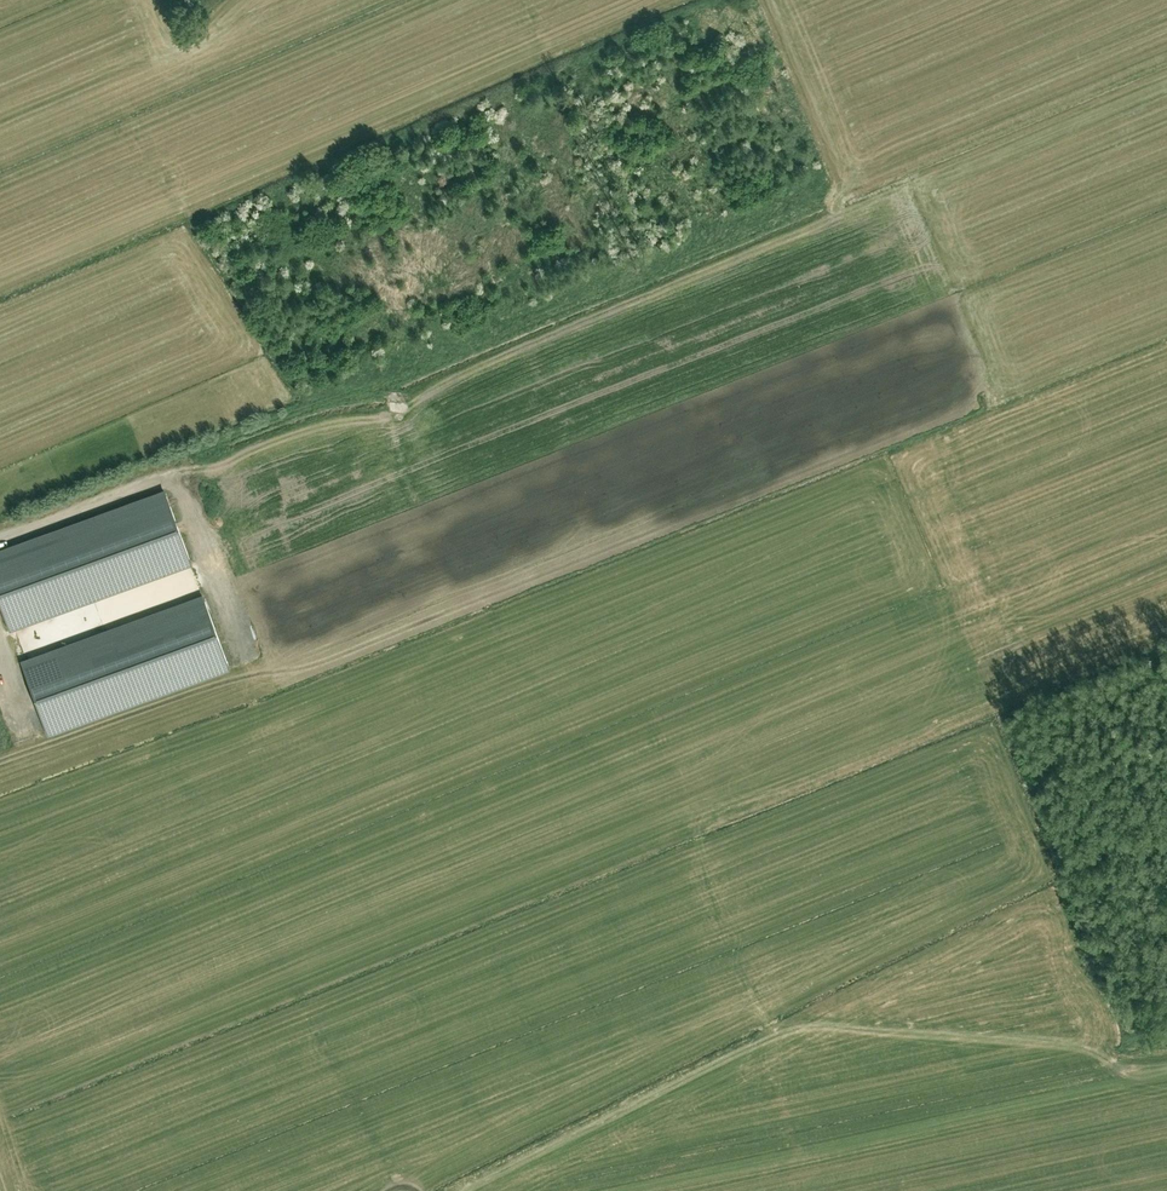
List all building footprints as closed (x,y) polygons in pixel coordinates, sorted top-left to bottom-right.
[(0,552),(0,604),(9,629),(190,563),(164,492),(0,552)] [(203,597),(21,663),(47,734),(228,668),(203,597)]
